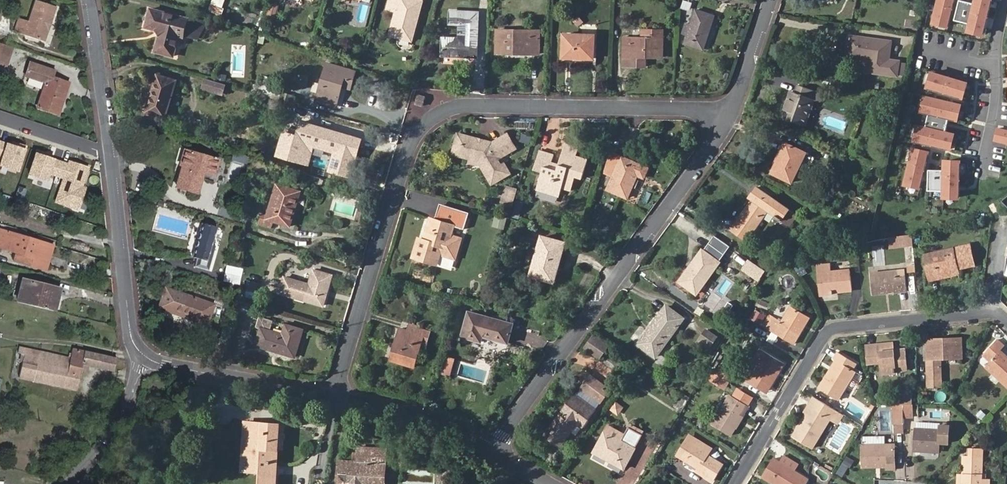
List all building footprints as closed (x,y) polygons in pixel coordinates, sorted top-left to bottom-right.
[(37,0),(30,21),(20,18),(16,31),(46,42),(57,7),(37,0)] [(225,0),(212,0),(209,11),(221,14),(225,0)] [(418,6),(408,3),(409,0),(390,0),(387,8),(396,10),(390,33),(409,38),(418,6)] [(931,22),(946,26),(953,0),(936,0),(931,22)] [(952,20),(967,24),(966,31),(981,35),(989,0),(973,0),(972,3),(960,0),(957,0),(952,20)] [(683,1),(682,10),(691,12),(692,2),(683,1)] [(276,20),(279,5),(270,3),(267,18),(276,20)] [(155,32),(158,36),(153,50),(153,51),(164,54),(173,56),(177,43),(178,36),(182,37),(188,18),(149,7),(145,22),(144,27),(153,29),(155,32)] [(696,9),(684,42),(703,48),(714,15),(706,13),(696,9)] [(457,38),(452,38),(443,37),(442,55),(475,57),(477,11),(450,10),(449,24),(453,24),(453,29),(458,29),(457,38)] [(187,37),(202,40),(205,20),(190,18),(187,37)] [(495,53),(538,55),(539,30),(495,29),(495,53)] [(663,30),(642,29),(641,37),(623,36),(622,66),(645,67),(645,57),(662,58),(663,30)] [(563,58),(593,59),(594,35),(564,33),(563,58)] [(889,41),(848,35),(845,56),(867,60),(865,71),(896,76),(898,60),(887,58),(889,41)] [(0,43),(0,44),(0,57),(9,59),(13,47),(0,43)] [(0,57),(0,64),(6,66),(9,59),(0,57)] [(331,95),(337,97),(341,86),(350,88),(355,70),(325,62),(315,99),(328,103),(331,95)] [(58,115),(69,83),(53,78),(55,71),(31,63),(27,76),(45,82),(37,108),(58,115)] [(165,116),(175,79),(156,73),(146,111),(165,116)] [(930,73),(925,88),(959,98),(964,83),(930,73)] [(217,80),(205,77),(202,87),(221,92),(224,83),(217,80)] [(789,92),(780,117),(805,125),(814,100),(819,101),(821,94),(798,86),(796,94),(789,92)] [(335,105),(337,97),(331,95),(328,103),(335,105)] [(958,105),(923,96),(919,112),(926,113),(923,128),(916,126),(913,141),(947,149),(951,134),(941,132),(944,118),(954,120),(958,105)] [(331,140),(322,169),(346,176),(358,134),(300,116),(296,130),(331,140)] [(995,128),(991,141),(1006,144),(1006,131),(995,128)] [(477,158),(479,161),(490,182),(507,172),(502,163),(499,165),(495,158),(499,156),(514,147),(505,132),(490,141),(482,139),(481,142),(476,140),(476,138),(458,133),(452,155),(470,159),(471,156),(477,158)] [(582,178),(587,159),(576,156),(578,147),(564,143),(558,164),(550,162),(553,153),(539,149),(533,169),(541,171),(536,189),(558,196),(559,192),(568,194),(569,190),(571,190),(575,176),(582,178)] [(786,143),(771,172),(789,181),(799,161),(809,166),(813,157),(805,154),(805,152),(786,143)] [(911,149),(902,184),(917,187),(926,153),(911,149)] [(180,166),(174,187),(197,194),(203,172),(214,176),(218,161),(182,150),(178,165),(180,166)] [(627,198),(637,175),(643,178),(647,168),(622,156),(612,152),(606,173),(613,176),(607,189),(627,198)] [(941,170),(926,170),(925,191),(941,191),(940,197),(956,197),(958,162),(942,162),(941,170)] [(500,201),(513,205),(518,187),(505,183),(500,201)] [(290,225),(300,191),(276,184),(267,215),(260,213),(259,216),(260,219),(259,223),(272,227),(274,221),(290,225)] [(781,221),(789,210),(755,187),(748,198),(750,200),(736,221),(730,229),(745,240),(751,232),(766,210),(781,221)] [(468,213),(443,206),(440,221),(430,218),(425,239),(419,237),(414,256),(439,263),(442,252),(457,256),(462,236),(452,233),(455,224),(465,226),(468,213)] [(796,215),(789,210),(781,221),(788,226),(796,215)] [(493,226),(504,228),(506,216),(496,214),(493,226)] [(200,222),(190,257),(195,258),(193,266),(207,270),(215,246),(211,245),(216,227),(200,222)] [(452,233),(462,236),(465,226),(455,224),(452,233)] [(51,244),(2,230),(0,229),(0,247),(16,252),(15,259),(45,268),(51,244)] [(542,235),(532,274),(554,281),(565,242),(542,235)] [(929,275),(958,270),(975,267),(971,246),(924,255),(929,275)] [(698,293),(719,262),(702,250),(680,281),(698,293)] [(745,272),(752,277),(759,267),(752,262),(745,272)] [(225,264),(223,281),(240,284),(242,267),(225,264)] [(763,272),(764,271),(762,269),(759,267),(752,277),(757,282),(763,272)] [(820,271),(820,292),(851,290),(850,270),(820,271)] [(905,290),(904,270),(870,273),(872,295),(885,294),(885,291),(905,290)] [(959,274),(958,270),(929,275),(930,281),(959,274)] [(295,286),(283,282),(280,292),(323,305),(331,276),(314,271),(310,285),(297,281),(295,286)] [(284,277),(283,282),(295,286),(297,281),(284,277)] [(45,308),(53,310),(58,289),(22,279),(17,302),(45,308)] [(167,311),(206,324),(213,305),(174,292),(167,311)] [(656,355),(683,318),(668,306),(650,330),(649,328),(639,343),(656,355)] [(753,309),(751,321),(762,323),(764,312),(753,309)] [(809,319),(794,309),(785,324),(773,315),(765,327),(792,345),(809,319)] [(465,324),(462,336),(472,339),(480,342),(482,335),(508,342),(513,323),(469,311),(465,324)] [(295,357),(303,330),(285,324),(282,333),(270,330),(273,320),(258,316),(255,327),(260,328),(255,345),(295,357)] [(409,323),(407,329),(418,332),(419,329),(419,326),(409,323)] [(418,332),(407,329),(400,327),(391,360),(415,366),(422,339),(427,341),(429,332),(419,329),(418,332)] [(703,329),(697,337),(707,345),(713,337),(703,329)] [(593,333),(584,347),(601,359),(611,345),(593,333)] [(925,338),(925,359),(939,358),(962,357),(961,341),(943,342),(944,338),(925,338)] [(1006,386),(1006,358),(1000,351),(1004,346),(997,339),(984,353),(991,360),(986,366),(1006,386)] [(894,350),(892,343),(865,346),(867,359),(879,358),(881,372),(907,369),(905,349),(894,350)] [(113,371),(116,358),(102,355),(80,350),(72,348),(70,358),(20,347),(19,349),(18,353),(23,354),(19,376),(76,390),(82,365),(113,371)] [(766,383),(769,385),(782,362),(765,352),(751,374),(743,368),(737,377),(760,391),(766,383)] [(817,389),(834,399),(851,370),(849,368),(852,362),(835,352),(831,359),(834,361),(817,389)] [(450,376),(456,358),(446,354),(439,372),(450,376)] [(940,364),(926,365),(926,385),(940,385),(940,364)] [(732,372),(721,365),(716,372),(725,378),(727,380),(732,372)] [(607,366),(601,374),(606,378),(613,370),(607,366)] [(725,378),(716,372),(712,379),(721,385),(725,378)] [(590,374),(580,388),(599,401),(609,388),(590,374)] [(764,393),(769,385),(766,383),(760,391),(764,393)] [(711,423),(729,435),(747,405),(728,393),(711,423)] [(582,427),(595,408),(574,394),(545,434),(561,446),(577,423),(582,427)] [(841,415),(812,398),(803,413),(805,415),(786,447),(805,458),(830,417),(837,421),(841,415)] [(609,409),(618,415),(624,406),(616,400),(609,409)] [(902,405),(892,405),(892,424),(903,424),(903,418),(902,405)] [(918,405),(902,405),(903,418),(918,418),(918,405)] [(279,423),(243,421),(240,467),(263,468),(262,483),(276,483),(279,423)] [(914,427),(913,449),(937,450),(938,441),(947,441),(948,423),(938,423),(938,428),(914,427)] [(903,424),(892,424),(892,433),(903,433),(903,424)] [(621,439),(605,431),(593,452),(624,468),(642,434),(628,426),(621,439)] [(687,432),(684,436),(692,441),(694,437),(687,432)] [(692,441),(684,436),(675,452),(697,466),(695,471),(711,480),(721,464),(709,457),(707,459),(703,457),(707,450),(692,441)] [(692,441),(707,450),(710,446),(694,437),(692,441)] [(862,445),(862,467),(885,466),(886,469),(894,469),(893,444),(862,445)] [(386,447),(358,445),(358,452),(353,452),(353,460),(337,459),(336,483),(384,483),(386,447)] [(962,483),(989,483),(989,480),(981,479),(981,472),(982,446),(969,446),(969,454),(963,454),(962,472),(962,483)] [(792,472),(796,466),(782,457),(778,464),(792,472)] [(806,480),(792,472),(778,464),(772,460),(761,479),(770,483),(804,483),(806,480)]
